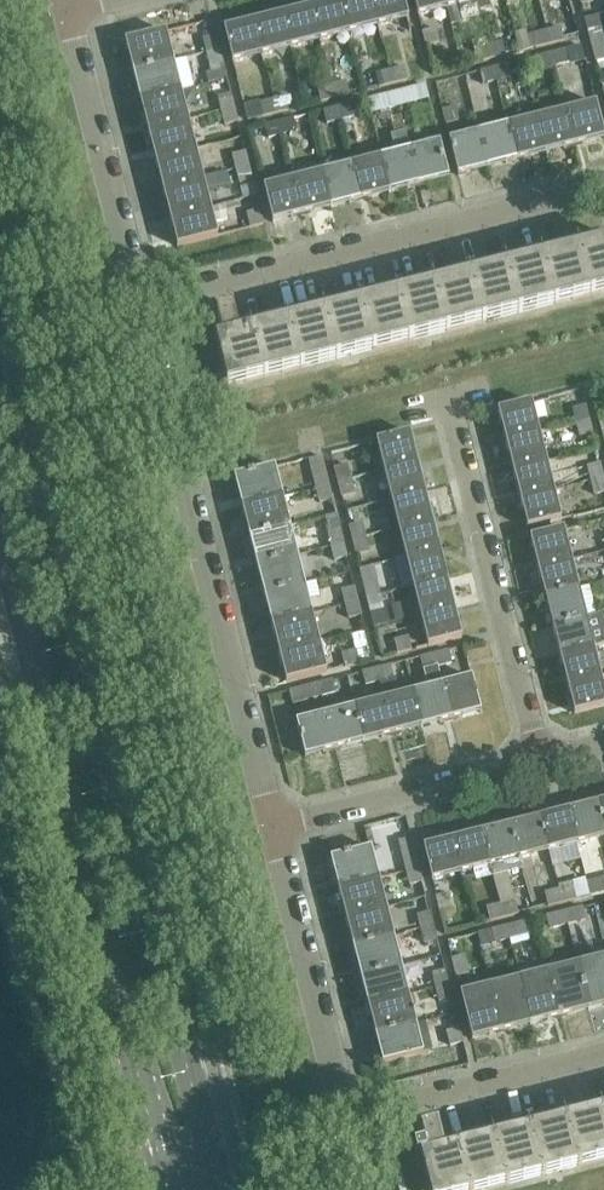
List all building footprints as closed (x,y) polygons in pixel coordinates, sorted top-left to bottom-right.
[(309,7),(317,42),(348,34),(339,0),(309,7)] [(348,34),(376,27),(369,0),(339,0),(348,34)] [(376,27),(408,20),(403,0),(369,0),(376,27)] [(443,0),(413,0),(417,17),(446,10),(443,0)] [(446,10),(449,25),(462,21),(463,23),(477,19),(476,13),(473,3),(473,0),(443,0),(446,10)] [(473,3),(476,13),(488,9),(486,0),(473,0),(473,3)] [(309,7),(280,14),(289,49),(317,42),(309,7)] [(280,14),(252,21),(260,56),(289,49),(280,14)] [(260,56),(252,21),(223,28),(231,63),(260,56)] [(561,27),(542,32),(545,46),(565,41),(561,27)] [(545,46),(542,32),(527,35),(526,31),(515,34),(519,52),(545,46)] [(592,49),(603,46),(603,40),(602,31),(589,35),(592,49)] [(125,42),(133,72),(174,62),(166,32),(125,42)] [(203,39),(206,53),(220,49),(217,36),(203,39)] [(502,43),(484,47),(488,61),(506,57),(502,43)] [(592,49),(596,63),(603,61),(603,46),(592,49)] [(488,61),(484,47),(474,49),(478,63),(488,61)] [(220,49),(206,53),(210,67),(224,64),(220,49)] [(566,50),(549,54),(552,68),(569,64),(566,50)] [(552,68),(549,54),(538,57),(541,71),(552,68)] [(133,72),(140,101),(181,91),(174,62),(133,72)] [(508,64),(493,68),(496,82),(511,78),(508,64)] [(404,67),(387,71),(390,85),(408,81),(404,67)] [(496,82),(493,68),(479,71),(483,85),(496,82)] [(390,85),(387,71),(376,74),(380,88),(390,85)] [(346,81),(328,86),(332,100),(349,95),(346,81)] [(425,84),(394,92),(398,107),(413,103),(414,104),(418,103),(420,109),(431,107),(425,84)] [(332,100),(328,86),(318,89),(321,103),(332,100)] [(140,101),(148,130),(188,120),(181,91),(140,101)] [(398,107),(394,92),(367,99),(370,114),(398,107)] [(218,97),(221,112),(235,108),(231,94),(218,97)] [(288,96),(271,100),(274,114),(291,110),(288,96)] [(274,114),(271,100),(260,103),(259,101),(243,104),(247,121),(274,114)] [(352,104),(337,107),(340,121),(355,117),(352,104)] [(564,113),(573,148),(603,140),(603,138),(596,105),(564,113)] [(340,121),(337,107),(323,110),(326,124),(340,121)] [(235,108),(221,112),(225,126),(238,122),(235,108)] [(564,113),(534,120),(543,156),(573,148),(564,113)] [(294,119),(277,122),(280,135),(297,131),(294,119)] [(148,130),(155,159),(196,149),(188,120),(148,130)] [(534,120),(508,127),(516,162),(543,156),(534,120)] [(280,135),(277,122),(265,125),(268,138),(280,135)] [(508,127),(478,134),(487,169),(516,162),(508,127)] [(395,155),(380,159),(389,193),(418,186),(409,152),(405,134),(391,137),(395,155)] [(487,169),(478,134),(450,141),(459,177),(487,169)] [(440,144),(409,152),(418,186),(448,179),(440,144)] [(155,159),(162,188),(203,178),(196,149),(155,159)] [(232,155),(236,170),(250,166),(246,152),(232,155)] [(380,159),(352,166),(360,201),(389,193),(380,159)] [(250,166),(236,170),(240,184),(253,180),(250,166)] [(352,166),(323,173),(331,208),(360,201),(352,166)] [(323,173),(292,181),(300,215),(331,208),(323,173)] [(162,188),(170,217),(211,207),(203,178),(162,188)] [(300,215),(292,181),(264,188),(272,222),(300,215)] [(211,207),(170,217),(177,247),(218,237),(211,207)] [(245,213),(249,228),(261,226),(257,211),(245,213)] [(579,250),(359,304),(358,298),(343,302),(345,308),(239,334),(233,308),(215,313),(215,315),(188,322),(203,381),(224,375),(226,387),(603,294),(603,244),(579,250)] [(568,393),(576,423),(590,420),(582,389),(568,393)] [(598,418),(603,416),(603,401),(595,403),(598,418)] [(498,411),(505,441),(539,432),(532,403),(498,411)] [(590,420),(576,423),(579,437),(593,433),(590,420)] [(505,441),(513,470),(547,462),(539,432),(505,441)] [(376,442),(384,472),(418,463),(410,433),(376,442)] [(309,460),(316,489),(329,486),(322,457),(309,460)] [(513,470),(520,499),(554,491),(547,462),(513,470)] [(384,472),(391,500),(391,501),(425,492),(418,463),(384,472)] [(591,481),(603,478),(600,464),(587,467),(591,481)] [(334,469),(338,483),(352,480),(348,465),(334,469)] [(234,478),(242,508),(283,497),(275,467),(234,478)] [(591,481),(594,495),(603,492),(603,478),(591,481)] [(352,480),(338,483),(341,498),(355,495),(352,480)] [(329,486),(316,489),(320,503),(332,500),(329,486)] [(554,491),(520,499),(528,529),(561,520),(554,491)] [(394,511),(399,530),(433,521),(425,492),(391,501),(391,500),(383,502),(386,513),(394,511)] [(242,508),(249,537),(290,526),(283,497),(242,508)] [(399,530),(406,559),(440,550),(433,521),(399,530)] [(349,526),(353,541),(367,538),(363,523),(349,526)] [(326,528),(331,547),(344,544),(340,524),(326,528)] [(249,537),(257,566),(297,555),(290,526),(249,537)] [(530,538),(538,568),(571,560),(564,530),(530,538)] [(367,538),(353,541),(356,556),(370,552),(367,538)] [(344,544),(331,547),(334,561),(348,558),(344,544)] [(406,559),(413,588),(447,579),(440,550),(406,559)] [(257,566),(264,595),(305,584),(297,555),(257,566)] [(538,568),(545,597),(579,589),(571,560),(538,568)] [(413,588),(421,617),(455,608),(447,579),(413,588)] [(364,585),(367,600),(381,596),(378,582),(364,585)] [(264,595),(271,624),(312,613),(305,584),(264,595)] [(341,591),(345,605),(360,602),(356,587),(341,591)] [(545,597),(552,626),(586,618),(579,589),(545,597)] [(381,596),(367,600),(371,613),(385,610),(381,596)] [(360,602),(345,605),(349,619),(363,615),(360,602)] [(455,608),(421,617),(428,647),(462,638),(455,608)] [(271,624),(279,653),(320,643),(312,613),(271,624)] [(552,626),(560,655),(593,647),(594,647),(602,645),(603,645),(603,613),(586,618),(552,626)] [(352,636),(356,650),(342,654),(346,668),(360,664),(359,662),(372,659),(365,633),(352,636)] [(394,640),(398,654),(412,650),(408,636),(394,640)] [(320,643),(279,653),(286,683),(327,672),(320,643)] [(560,655),(567,684),(601,676),(594,647),(593,647),(560,655)] [(449,650),(434,654),(438,668),(452,664),(449,650)] [(409,674),(413,693),(422,728),(451,721),(442,686),(438,668),(434,654),(421,657),(424,670),(409,674)] [(391,665),(376,669),(380,683),(395,679),(391,665)] [(380,683),(376,669),(347,677),(351,691),(380,683)] [(567,684),(574,714),(603,707),(603,688),(601,676),(567,684)] [(442,686),(451,721),(481,713),(472,678),(442,686)] [(333,681),(319,685),(322,697),(336,694),(333,681)] [(322,697),(319,685),(289,692),(292,705),(322,697)] [(413,693),(384,700),(393,736),(422,728),(413,693)] [(384,700),(355,708),(364,743),(393,736),(384,700)] [(355,708),(326,715),(335,750),(364,743),(355,708)] [(335,750),(326,715),(296,722),(305,758),(335,750)] [(570,810),(578,844),(603,838),(603,824),(599,803),(570,810)] [(570,810),(541,818),(549,852),(578,844),(570,810)] [(541,818),(512,825),(520,859),(549,852),(541,818)] [(512,825),(482,833),(491,866),(493,876),(523,868),(520,859),(512,825)] [(482,833),(453,840),(462,874),(491,866),(482,833)] [(399,842),(407,872),(419,868),(412,839),(399,842)] [(462,874),(453,840),(424,847),(432,881),(462,874)] [(331,859),(338,889),(379,879),(372,849),(331,859)] [(419,868),(407,872),(410,886),(423,882),(419,868)] [(587,882),(590,895),(603,892),(603,878),(587,882)] [(338,889),(346,918),(387,908),(379,879),(338,889)] [(573,885),(558,889),(562,902),(576,899),(573,885)] [(562,902),(558,889),(545,892),(548,906),(562,902)] [(453,908),(449,894),(436,897),(439,911),(453,908)] [(515,901),(501,905),(504,918),(518,914),(515,901)] [(504,918),(501,905),(487,908),(490,921),(504,918)] [(583,906),(564,911),(568,925),(586,920),(583,906)] [(346,918),(353,947),(394,937),(387,908),(346,918)] [(568,925),(564,911),(546,916),(549,929),(568,925)] [(417,916),(421,930),(434,927),(430,912),(417,916)] [(525,922),(506,926),(510,940),(528,936),(525,922)] [(510,940),(506,926),(478,933),(482,947),(510,940)] [(434,927),(421,930),(425,943),(437,940),(434,927)] [(353,947),(361,976),(401,966),(394,937),(353,947)] [(451,959),(456,977),(470,973),(465,956),(451,959)] [(577,964),(589,1010),(603,1007),(603,958),(577,964)] [(577,964),(548,972),(560,1018),(589,1010),(577,964)] [(361,976),(368,1005),(409,995),(401,966),(361,976)] [(432,974),(436,988),(449,985),(446,971),(432,974)] [(548,972),(520,979),(531,1025),(560,1018),(548,972)] [(520,979),(490,986),(502,1033),(531,1025),(520,979)] [(449,985),(436,988),(439,1002),(453,998),(449,985)] [(502,1033),(490,986),(461,994),(472,1040),(502,1033)] [(368,1005),(375,1034),(416,1024),(409,995),(368,1005)] [(416,1024),(375,1034),(383,1064),(424,1054),(420,1040),(427,1038),(423,1022),(416,1024)] [(460,1028),(446,1032),(450,1046),(464,1042),(460,1028)] [(603,1159),(603,1110),(564,1121),(562,1114),(549,1118),(551,1124),(444,1150),(437,1124),(419,1128),(420,1130),(392,1137),(406,1189),(481,1189),(603,1159)]
